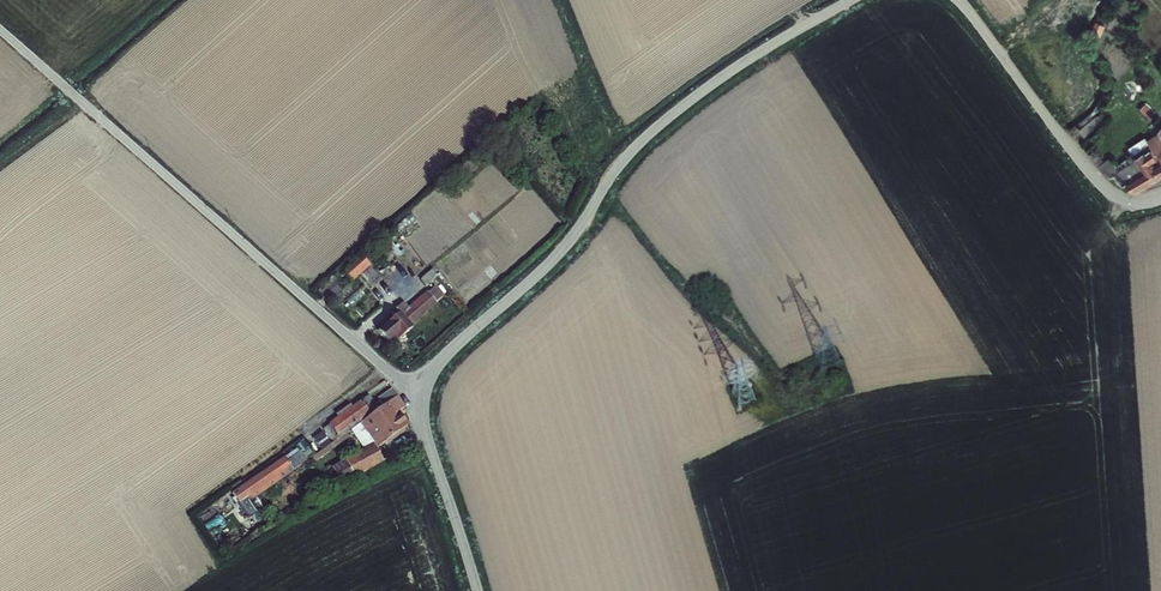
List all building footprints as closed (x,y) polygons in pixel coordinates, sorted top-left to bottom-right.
[(1149,113),(1137,106),(1134,112),(1145,119),(1149,113)] [(1093,115),(1082,124),(1086,130),(1097,120),(1093,115)] [(1149,135),(1160,151),(1160,121),(1149,135)] [(1132,141),(1156,174),(1160,171),(1160,151),(1149,135),(1142,139),(1140,136),(1132,141)] [(1156,174),(1132,141),(1123,147),(1127,153),(1146,182),(1156,174)] [(1146,182),(1127,153),(1110,182),(1112,186),(1133,191),(1136,190),(1146,182)] [(343,284),(327,297),(334,304),(337,301),(341,306),(366,284),(362,280),(367,276),(378,290),(387,282),(370,259),(351,276),(359,283),(349,291),(343,284)] [(384,334),(394,346),(402,340),(404,343),(417,331),(410,323),(445,294),(437,284),(402,312),(395,304),(392,307),(402,319),(384,334)] [(381,398),(387,408),(399,399),(393,390),(381,398)] [(339,442),(366,423),(385,409),(373,393),(327,426),(339,442)] [(403,412),(408,409),(403,397),(399,399),(387,408),(385,409),(366,423),(382,445),(383,447),(413,426),(403,412)] [(331,448),(318,432),(310,438),(322,454),(331,448)] [(353,483),(392,459),(383,447),(382,445),(344,471),(353,483)] [(285,461),(248,488),(257,501),(312,461),(306,454),(289,466),(285,461)] [(259,506),(250,512),(259,523),(267,517),(259,506)]
